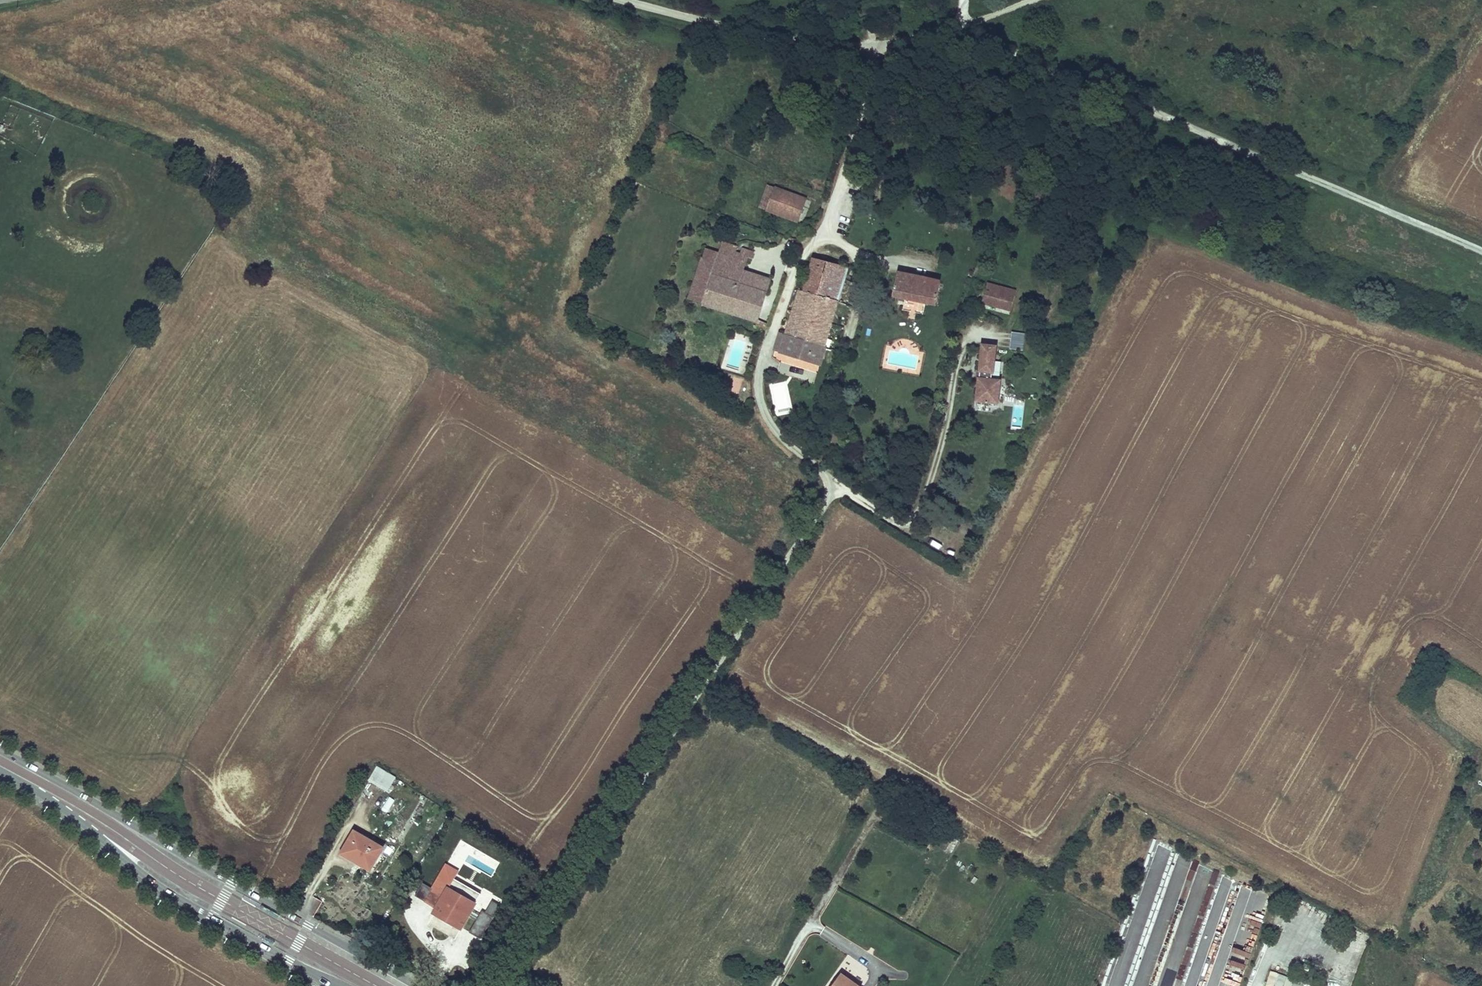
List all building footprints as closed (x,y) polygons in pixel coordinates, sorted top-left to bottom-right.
[(797,223),(806,200),(767,185),(758,208),(797,223)] [(753,252),(722,242),(719,252),(717,259),(703,254),(701,260),(715,264),(715,262),(743,271),(747,257),(751,259),(753,252)] [(719,252),(705,248),(703,254),(717,259),(719,252)] [(847,267),(814,258),(803,291),(799,290),(780,351),(819,363),(847,267)] [(715,264),(701,260),(689,298),(702,302),(711,274),(715,264)] [(756,320),(769,279),(743,271),(715,262),(715,264),(711,274),(752,287),(743,316),(756,320)] [(941,282),(898,272),(893,296),(905,298),(926,303),(936,305),(941,282)] [(752,287),(711,274),(702,302),(743,316),(752,287)] [(1015,291),(988,284),(982,304),(1009,311),(1015,291)] [(926,303),(905,298),(903,309),(923,314),(926,303)] [(1012,333),(1011,349),(1024,350),(1025,333),(1012,333)] [(996,346),(980,345),(978,373),(993,374),(996,346)] [(1000,381),(977,378),(974,403),(997,405),(1000,381)] [(789,382),(772,383),(773,415),(790,414),(789,382)] [(396,778),(379,767),(371,780),(388,791),(396,778)] [(384,849),(356,832),(345,849),(363,860),(361,865),(371,871),(384,849)] [(363,860),(345,849),(343,854),(361,865),(363,860)] [(460,873),(448,865),(427,902),(439,909),(436,913),(463,928),(477,905),(450,889),(460,873)] [(416,897),(425,901),(430,887),(421,883),(416,897)] [(482,911),(470,932),(481,939),(493,917),(482,911)] [(1235,962),(1230,973),(1243,978),(1247,966),(1235,962)] [(1304,984),(1271,971),(1265,985),(1303,985),(1304,984)] [(841,974),(832,985),(857,985),(841,974)]
